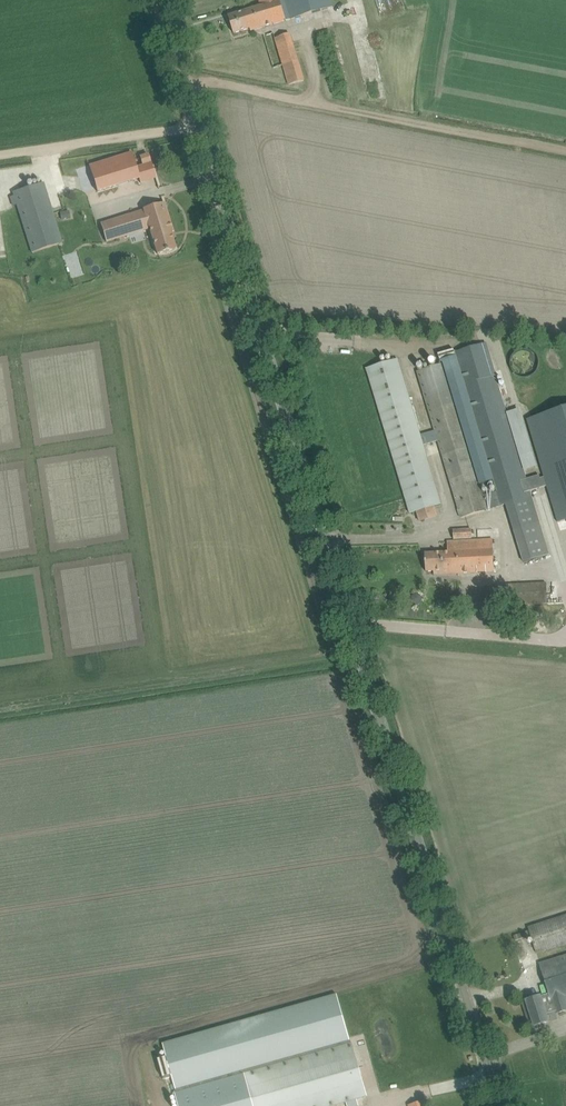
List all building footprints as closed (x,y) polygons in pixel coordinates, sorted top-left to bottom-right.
[(262,28),(334,6),(332,0),(282,0),(280,1),(280,0),(259,0),(261,7),(229,16),(234,33),(250,28),(251,31),(262,28)] [(274,32),(263,35),(273,68),(283,65),(289,85),(305,81),(291,33),(275,37),(274,32)] [(140,183),(156,178),(151,163),(136,168),(132,153),(89,167),(97,192),(139,179),(140,183)] [(143,163),(150,161),(148,155),(141,157),(143,163)] [(33,253),(63,244),(43,182),(13,192),(33,253)] [(164,203),(144,209),(144,210),(101,223),(107,242),(130,234),(127,225),(141,221),(144,230),(150,228),(158,254),(176,248),(171,232),(173,232),(164,203)] [(365,368),(408,510),(409,514),(409,513),(416,511),(435,506),(441,504),(423,445),(437,441),(460,518),(490,509),(501,506),(505,504),(506,504),(523,560),(549,552),(535,504),(533,498),(531,492),(547,487),(559,523),(565,521),(565,410),(528,421),(544,478),(540,480),(539,476),(527,480),(496,376),(497,375),(486,342),(481,343),(455,351),(454,349),(439,354),(441,364),(417,372),(435,430),(420,434),(397,359),(378,365),(365,368)] [(472,529),(454,530),(454,539),(473,539),(472,529)] [(434,575),(446,574),(494,573),(493,539),(446,540),(447,552),(425,553),(426,572),(434,571),(434,575)] [(481,603),(485,603),(485,604),(546,603),(546,585),(485,586),(485,594),(481,595),(481,603)] [(412,596),(411,600),(413,604),(417,605),(422,603),(423,599),(421,595),(416,594),(412,596)] [(548,950),(565,944),(565,916),(529,928),(530,930),(514,936),(516,941),(531,936),(537,953),(548,950)] [(553,1002),(556,1013),(565,1010),(565,998),(565,956),(551,960),(540,964),(550,994),(527,1001),(529,1010),(526,1011),(533,1030),(545,1026),(544,1024),(548,1022),(542,1004),(551,1001),(551,1003),(553,1002)] [(183,1105),(333,1105),(368,1096),(339,993),(165,1043),(183,1105)]
